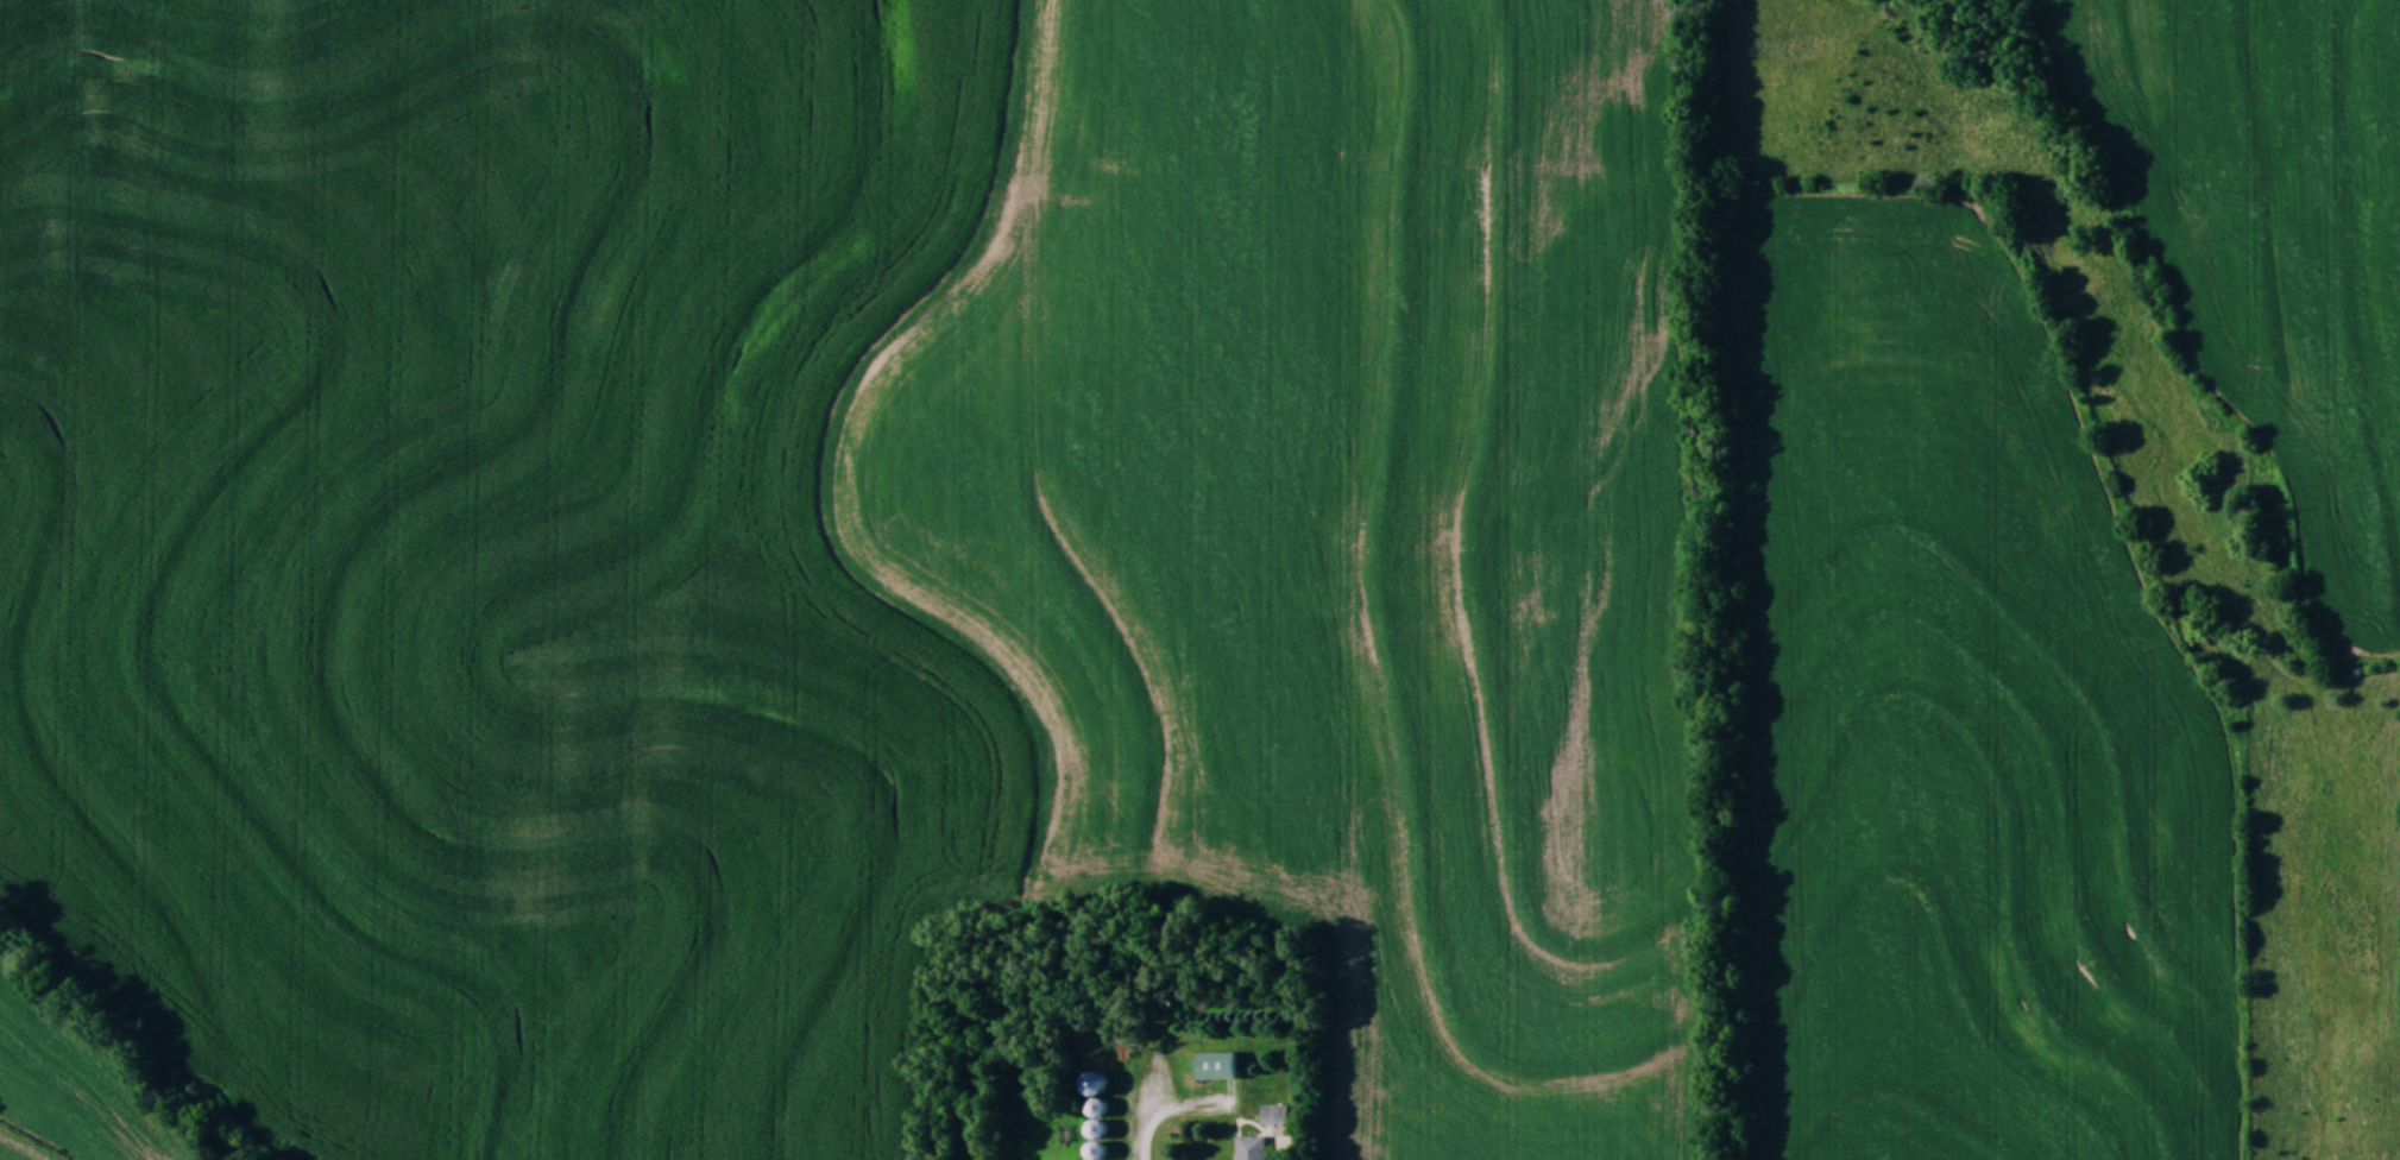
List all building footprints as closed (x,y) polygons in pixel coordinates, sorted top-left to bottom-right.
[(1192,1051),(1192,1077),(1233,1077),(1233,1051),(1192,1051)] [(1089,1095),(1082,1112),(1095,1117),(1102,1100),(1093,1096),(1101,1076),(1083,1068),(1075,1089),(1089,1095)] [(1285,1103),(1259,1103),(1259,1123),(1285,1123),(1285,1103)] [(1084,1134),(1096,1137),(1100,1120),(1088,1117),(1084,1134)] [(1234,1159),(1264,1159),(1264,1134),(1234,1134),(1234,1159)] [(1092,1137),(1079,1148),(1090,1159),(1092,1159),(1104,1150),(1092,1137)]
